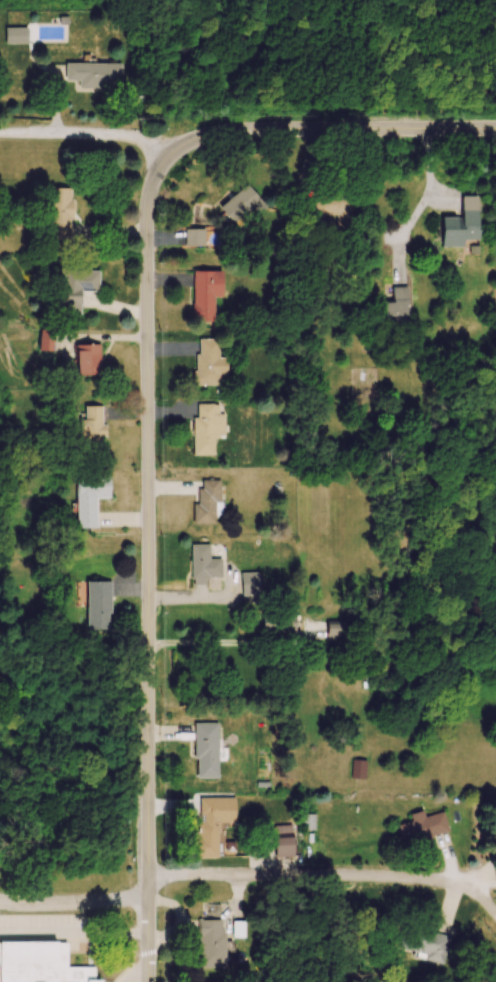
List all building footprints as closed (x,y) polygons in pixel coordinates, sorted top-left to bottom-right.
[(6,46),(28,46),(28,29),(6,29),(6,46)] [(66,82),(77,82),(77,91),(123,91),(123,65),(66,65),(66,82)] [(236,224),(251,210),(257,215),(267,206),(246,185),(221,209),(236,224)] [(50,245),(72,245),(72,188),(50,188),(50,245)] [(480,196),(462,196),(462,216),(442,216),(442,247),(464,247),(464,254),(480,254),(480,196)] [(206,229),(187,229),(187,246),(206,246),(206,229)] [(100,270),(60,271),(61,313),(82,313),(81,291),(100,291),(100,270)] [(215,297),(223,297),(223,271),(194,271),(194,321),(215,321),(215,297)] [(394,288),(394,301),(379,302),(380,330),(409,329),(407,287),(394,288)] [(220,340),(198,340),(198,386),(220,386),(220,340)] [(101,375),(101,344),(77,344),(77,375),(101,375)] [(226,413),(220,413),(220,404),(195,404),(195,455),(215,456),(215,436),(225,437),(226,413)] [(105,447),(105,406),(83,406),(83,447),(105,447)] [(78,476),(78,528),(98,528),(97,498),(111,498),(111,476),(78,476)] [(221,480),(197,480),(197,524),(216,524),(216,515),(221,515),(221,480)] [(222,559),(211,559),(211,545),(192,545),(192,582),(222,582),(222,559)] [(242,596),(261,596),(261,574),(242,574),(242,596)] [(89,582),(88,630),(112,630),(112,582),(89,582)] [(264,614),(264,633),(296,633),(296,614),(264,614)] [(344,623),(329,623),(329,638),(344,638),(344,623)] [(219,723),(196,724),(196,778),(219,778),(219,723)] [(367,761),(354,760),(352,778),(365,780),(367,761)] [(235,824),(236,799),(195,798),(194,859),(220,859),(220,823),(235,824)] [(444,812),(426,816),(426,815),(398,822),(404,846),(450,834),(444,812)] [(314,816),(304,816),(304,830),(314,830),(314,816)] [(275,837),(275,858),(295,858),(295,837),(275,837)] [(201,970),(225,970),(225,906),(200,906),(201,970)] [(234,938),(245,938),(245,924),(234,924),(234,938)] [(451,937),(408,927),(403,949),(414,952),(412,958),(444,966),(451,937)] [(95,969),(68,969),(68,943),(0,943),(0,981),(95,981),(95,969)]
